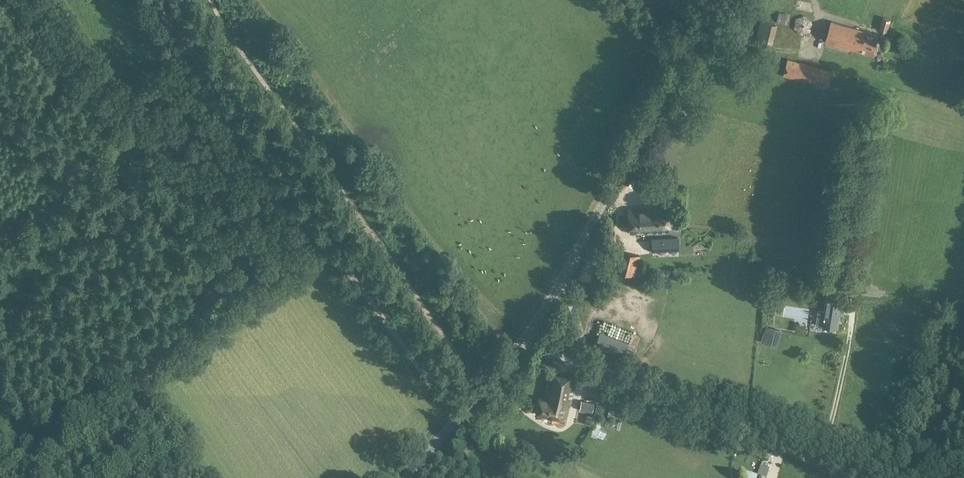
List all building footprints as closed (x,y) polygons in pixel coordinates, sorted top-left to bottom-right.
[(879,30),(887,32),(891,20),(883,17),(879,30)] [(787,28),(789,22),(778,19),(777,25),(787,28)] [(757,41),(770,45),(776,23),(763,20),(757,41)] [(808,22),(797,21),(795,31),(807,32),(808,22)] [(873,55),(878,35),(832,22),(826,42),(873,55)] [(828,88),(832,70),(788,58),(783,76),(828,88)] [(667,207),(628,209),(629,233),(668,231),(667,207)] [(679,250),(678,240),(652,241),(653,251),(679,250)] [(614,271),(635,276),(640,255),(619,250),(614,271)] [(822,254),(812,252),(809,273),(820,274),(822,254)] [(823,325),(837,327),(841,304),(826,302),(823,325)] [(765,332),(768,333),(765,342),(777,346),(782,330),(770,326),(769,328),(766,327),(765,332)] [(600,332),(594,346),(622,358),(628,343),(600,332)] [(535,412),(566,419),(575,378),(549,372),(543,400),(538,399),(535,412)] [(579,410),(592,413),(594,403),(581,401),(579,410)] [(469,442),(462,449),(469,456),(476,449),(469,442)]
